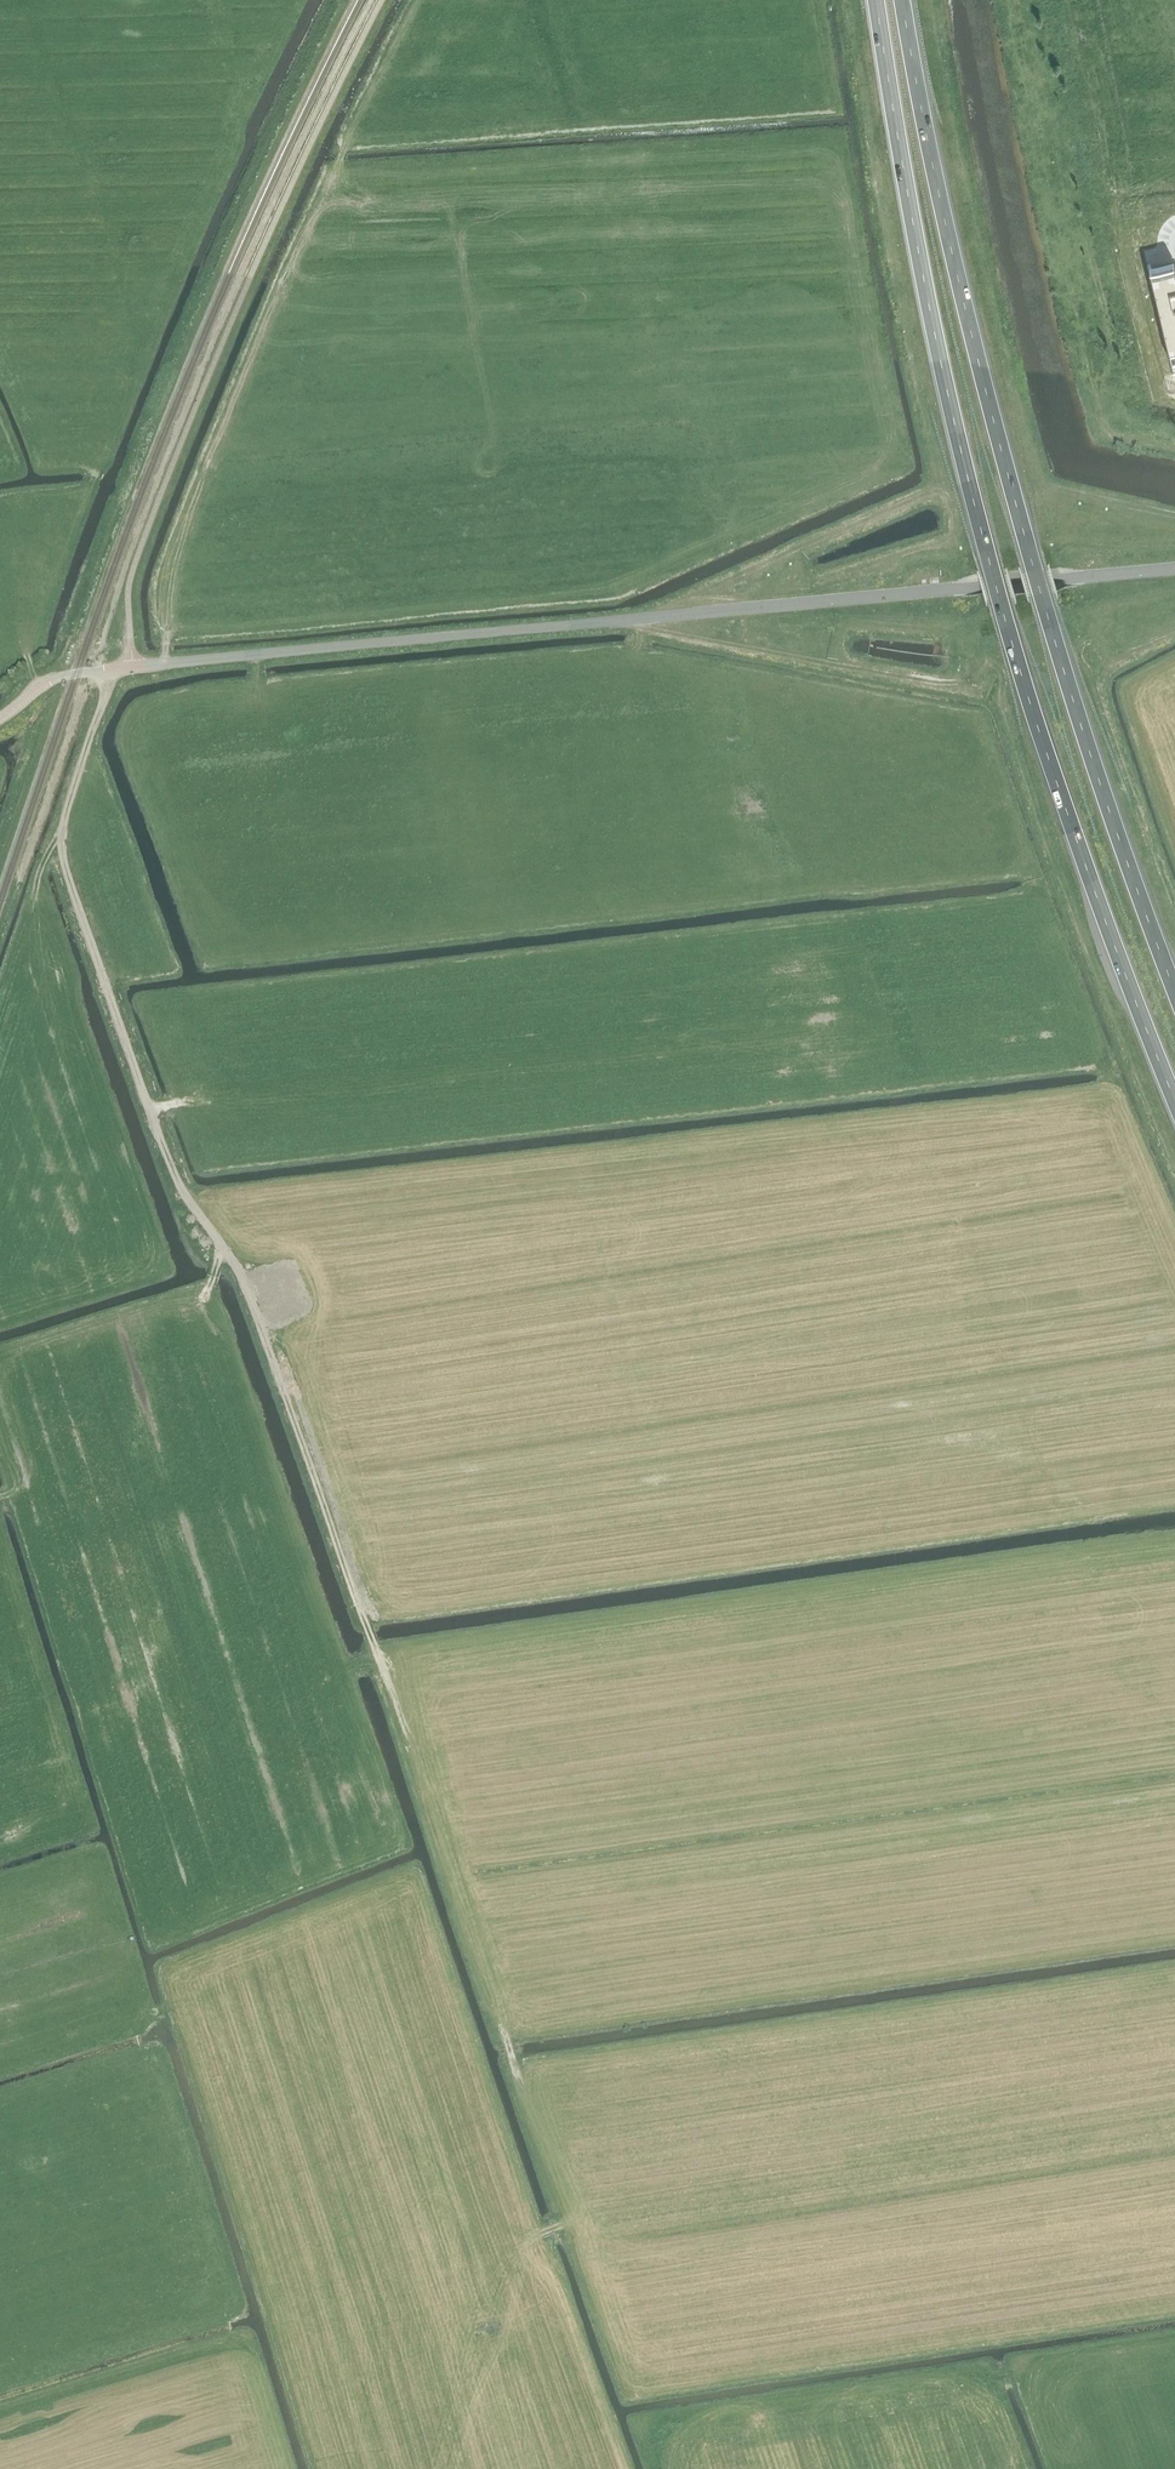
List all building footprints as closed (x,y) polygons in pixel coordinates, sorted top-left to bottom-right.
[(1150,270),(1171,360),(1174,359),(1174,265),(1174,264),(1150,270)]
